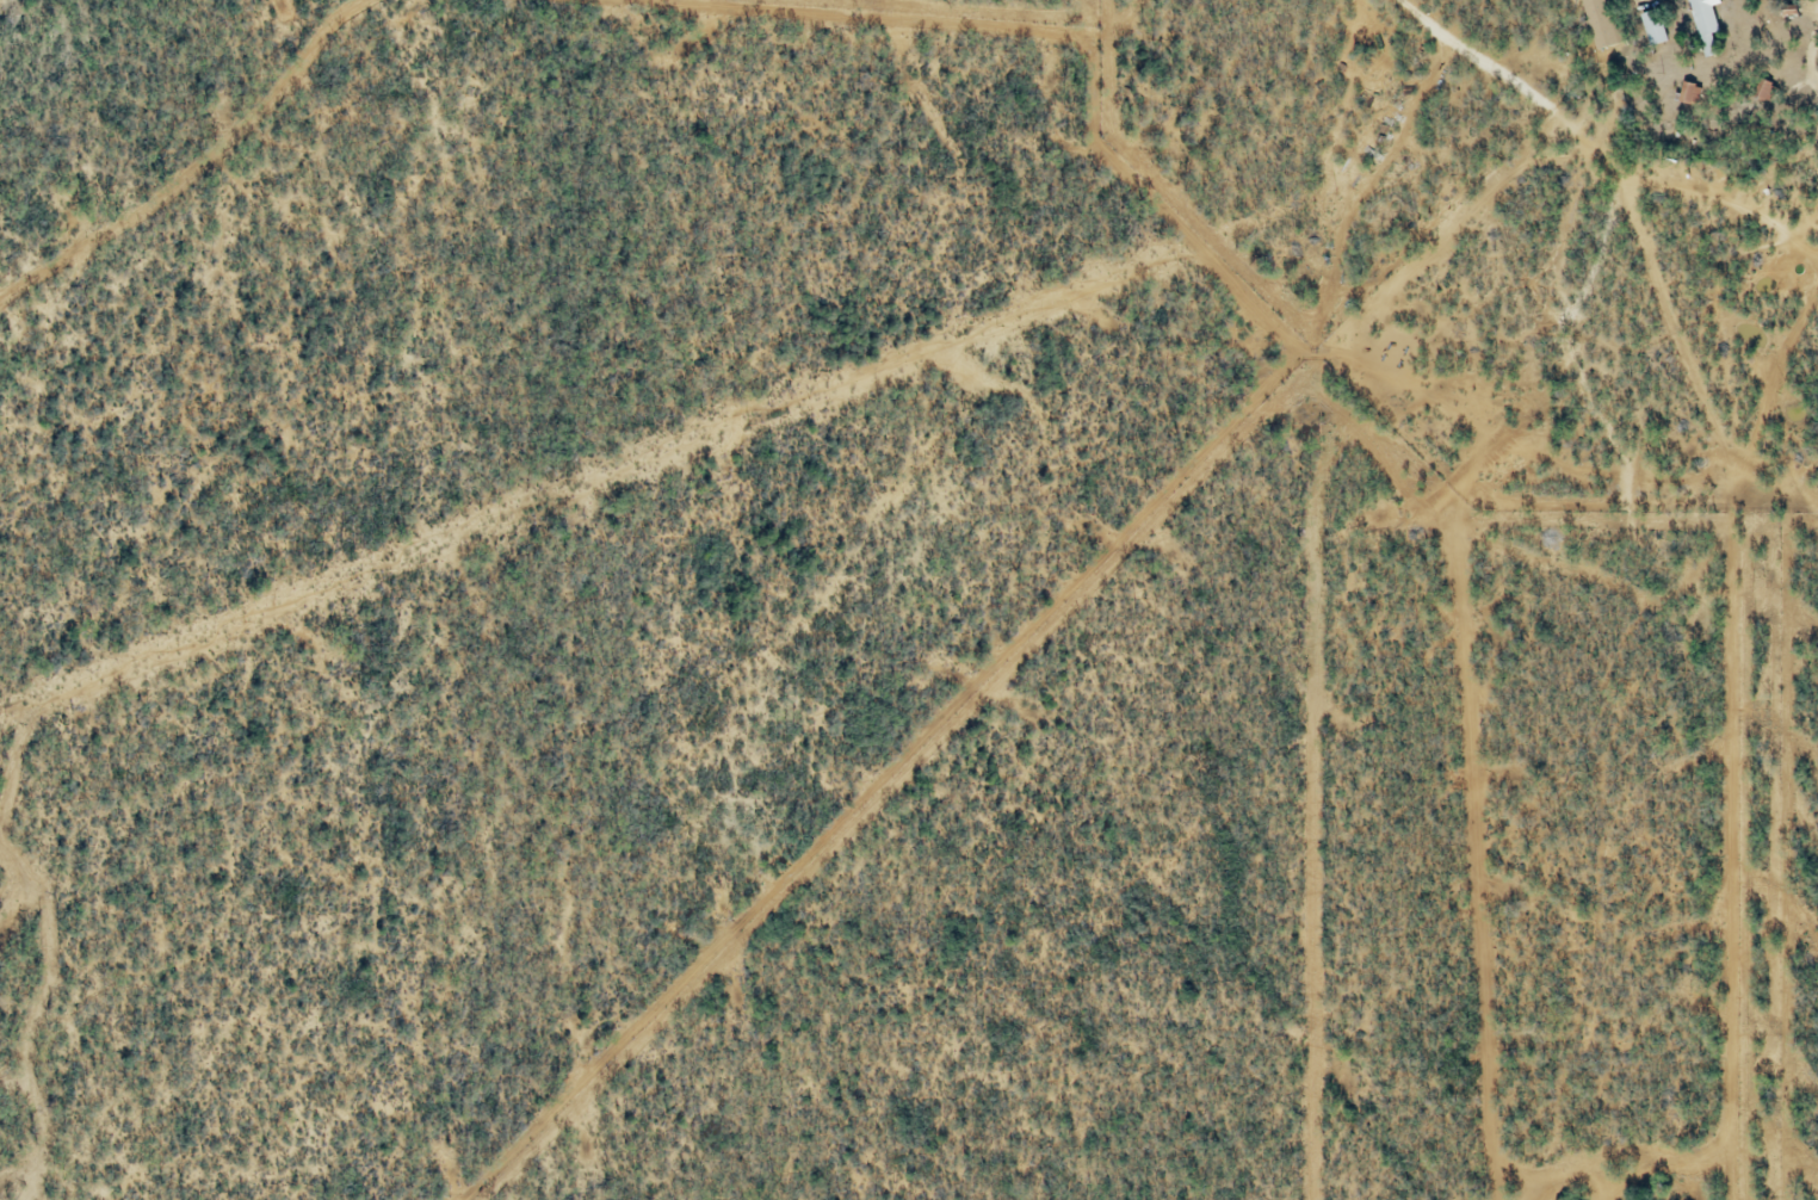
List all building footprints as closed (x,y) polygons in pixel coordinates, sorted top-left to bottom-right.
[(1710,0),(1689,0),(1704,55),(1715,52),(1709,31),(1718,29),(1710,0)] [(1666,39),(1658,6),(1640,11),(1649,44),(1666,39)]
